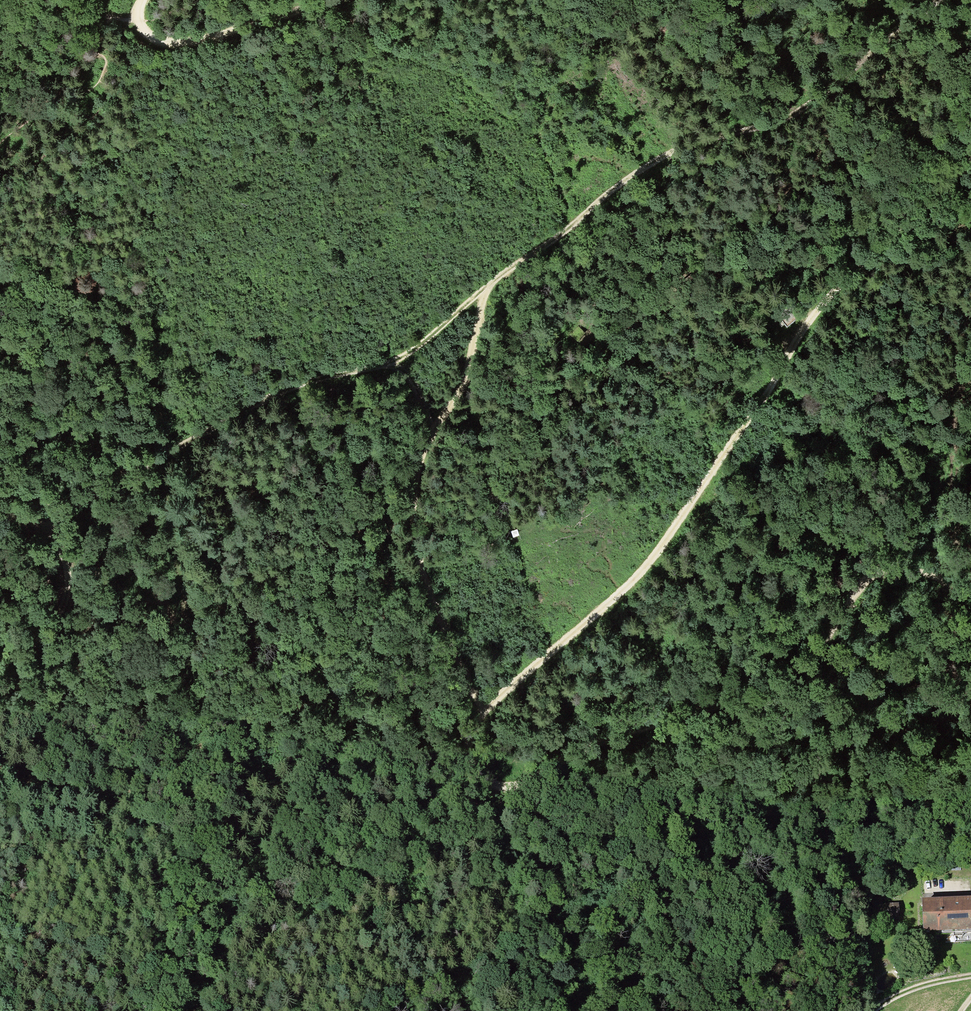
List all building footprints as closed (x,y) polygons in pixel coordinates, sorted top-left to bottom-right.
[(923,931),(970,929),(970,896),(922,897),(923,931)]
